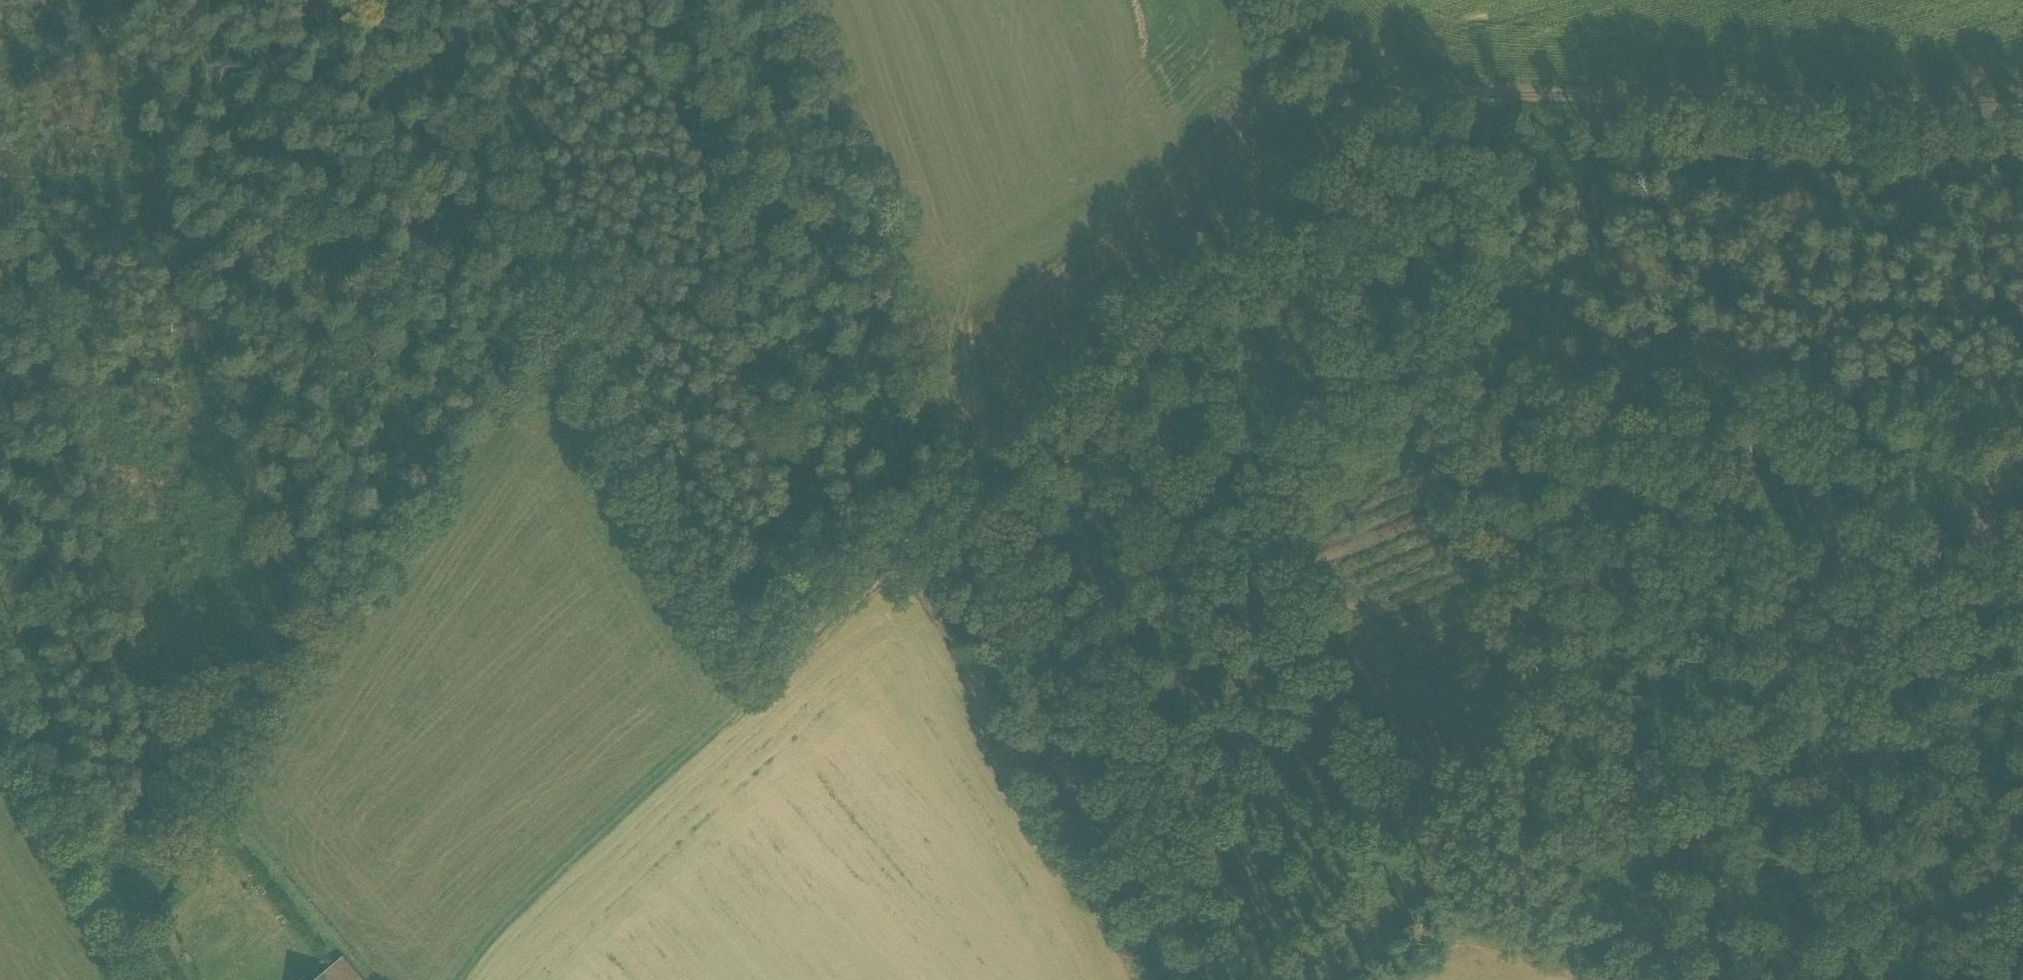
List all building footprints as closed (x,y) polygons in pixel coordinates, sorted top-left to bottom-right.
[(341,959),(317,979),(360,979),(341,959)]
